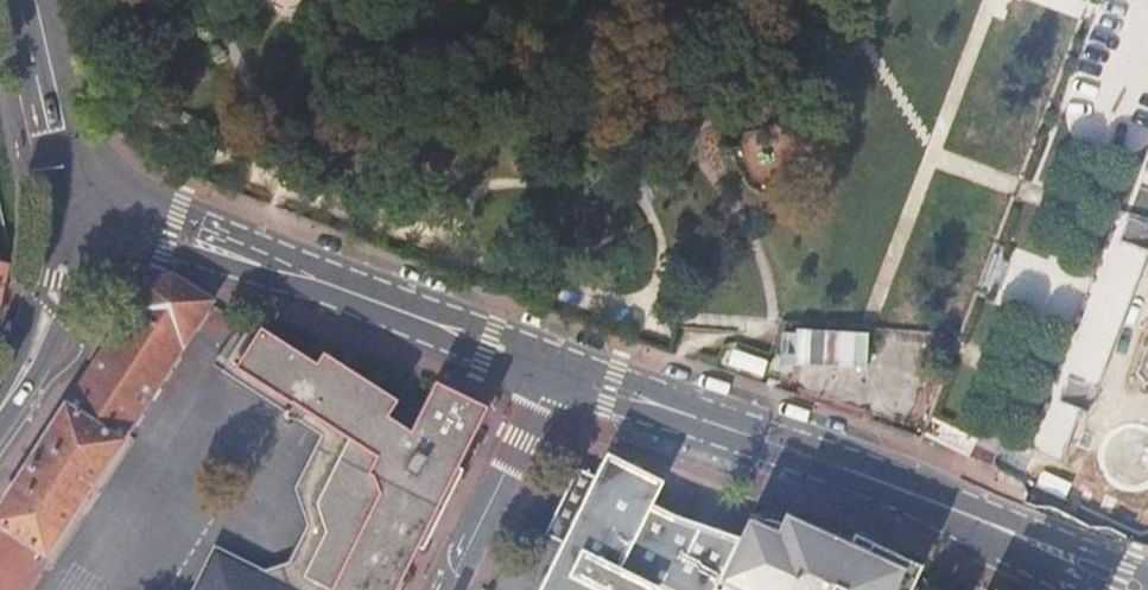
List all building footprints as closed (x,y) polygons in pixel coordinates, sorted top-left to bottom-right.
[(9,264),(0,262),(0,301),(9,264)] [(209,302),(171,277),(144,284),(129,307),(132,309),(68,406),(66,405),(0,508),(0,589),(23,589),(209,302)] [(415,547),(421,549),(462,471),(455,468),(485,409),(434,383),(413,425),(419,429),(416,435),(410,431),(387,417),(396,402),(323,354),(316,364),(250,323),(241,338),(226,361),(292,404),(293,403),(342,435),(346,445),(316,502),(325,531),(311,558),(301,562),(288,587),(273,581),(244,589),(394,589),(415,547)] [(241,338),(232,333),(213,364),(221,370),(220,372),(318,434),(291,487),(305,525),(286,559),(261,567),(214,544),(191,589),(244,589),(273,581),(288,587),(301,562),(311,558),(325,531),(316,502),(346,445),(342,435),(293,403),(292,404),(226,361),(241,338)] [(923,436),(967,457),(976,439),(930,417),(923,436)] [(419,429),(413,425),(410,431),(416,435),(419,429)] [(739,538),(674,517),(651,506),(663,484),(607,455),(596,478),(577,469),(545,533),(562,542),(538,589),(715,589),(739,538)] [(1070,499),(1076,482),(1046,470),(1039,488),(1070,499)] [(774,512),(764,512),(752,516),(754,517),(756,517),(800,537),(795,548),(783,574),(786,576),(780,589),(805,589),(819,560),(823,562),(834,539),(808,527),(785,517),(774,512)] [(750,515),(739,538),(715,589),(780,589),(786,576),(783,574),(795,548),(800,537),(756,517),(754,517),(752,516),(750,515)] [(916,574),(885,558),(866,549),(869,543),(839,529),(834,539),(823,562),(819,560),(805,589),(909,589),(916,574)] [(919,567),(869,543),(866,549),(885,558),(916,574),(919,567)]
